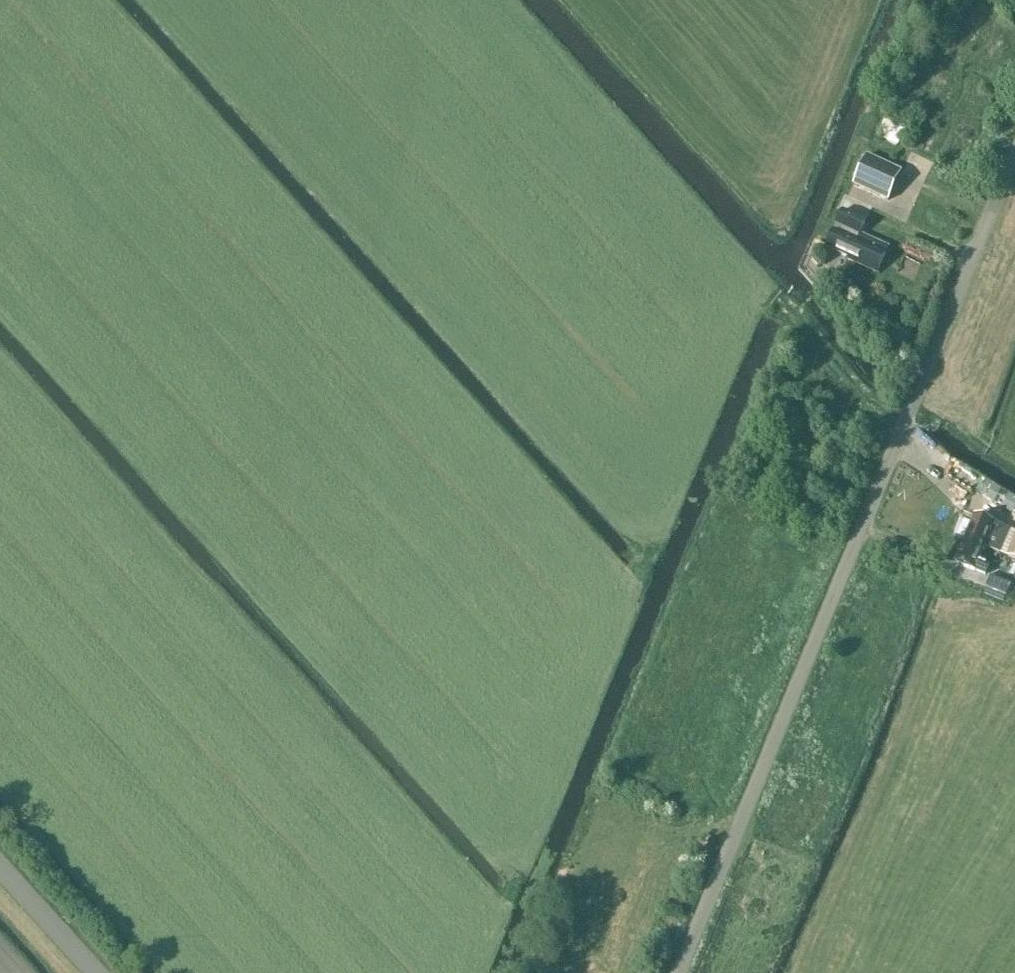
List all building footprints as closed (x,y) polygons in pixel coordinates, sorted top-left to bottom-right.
[(895,141),(902,121),(884,114),(877,134),(895,141)] [(853,184),(888,198),(900,169),(865,154),(853,184)] [(843,193),(840,203),(859,208),(862,199),(843,193)] [(880,270),(888,252),(858,240),(866,219),(842,210),(827,247),(850,256),(849,258),(880,270)] [(976,515),(967,538),(987,546),(1014,557),(1014,533),(1009,531),(1007,535),(1003,533),(1005,527),(996,523),(996,522),(976,515)] [(982,557),(987,546),(967,538),(958,562),(977,569),(978,569),(986,572),(989,565),(986,564),(988,559),(982,557)] [(1008,595),(1012,583),(990,575),(986,586),(1008,595)]
